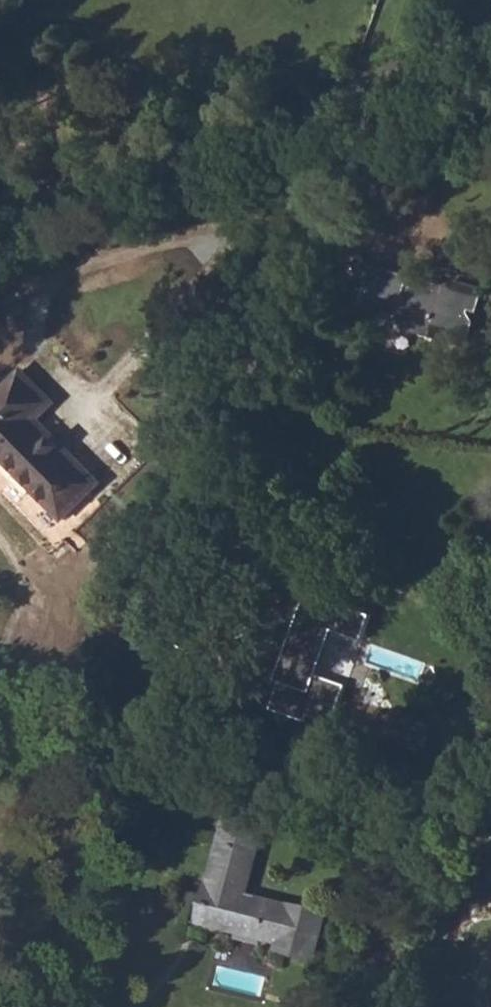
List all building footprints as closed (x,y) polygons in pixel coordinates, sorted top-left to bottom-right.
[(473,321),(467,312),(468,307),(477,310),(483,289),(457,282),(444,288),(425,283),(423,292),(410,288),(404,277),(373,268),(362,305),(398,315),(404,327),(467,344),(473,321)] [(62,520),(101,482),(38,418),(54,402),(22,369),(0,391),(0,456),(62,520)] [(211,905),(207,924),(236,931),(237,928),(281,939),(279,944),(284,945),(283,947),(310,954),(311,952),(315,953),(325,915),(291,907),(291,904),(271,898),(271,902),(245,895),(262,826),(227,817),(217,856),(220,857),(213,885),(210,884),(205,903),(211,905)] [(213,885),(220,857),(217,856),(210,884),(213,885)] [(207,924),(211,905),(205,903),(200,922),(207,924)] [(214,984),(262,991),(265,972),(217,965),(214,984)]
